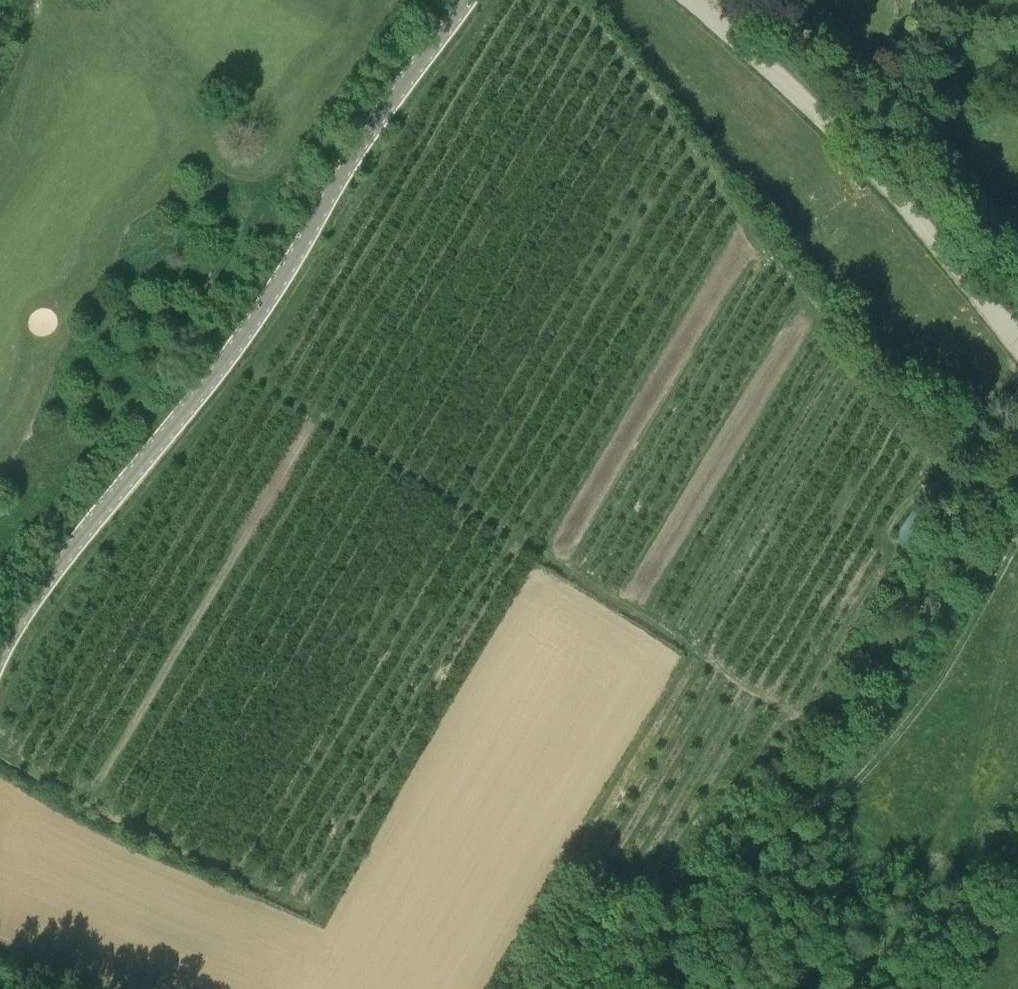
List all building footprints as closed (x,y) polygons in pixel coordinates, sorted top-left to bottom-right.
[(928,516),(916,507),(897,538),(909,546),(928,516)]
